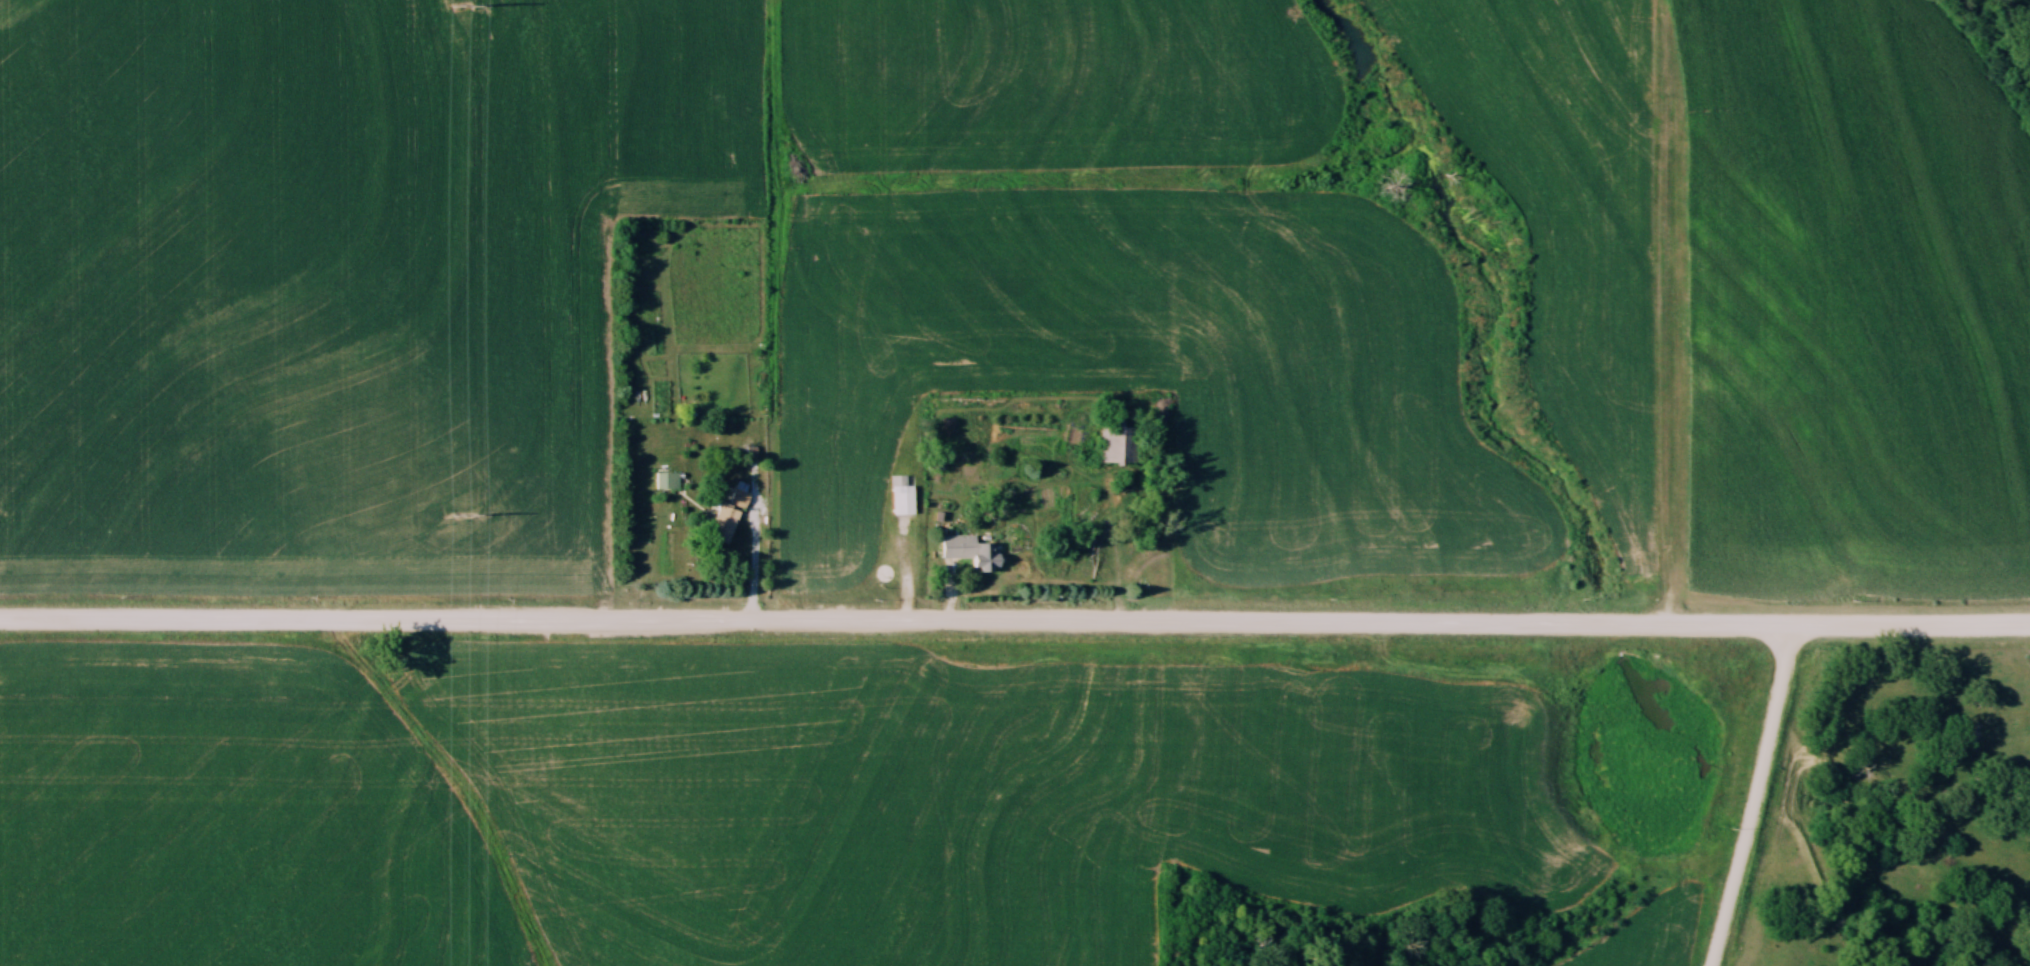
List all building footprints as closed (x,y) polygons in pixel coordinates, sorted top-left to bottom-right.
[(1140,464),(1140,427),(1101,427),(1101,464),(1140,464)] [(654,488),(678,488),(678,473),(654,473),(654,488)] [(891,477),(891,516),(913,516),(913,486),(910,486),(910,477),(891,477)] [(740,508),(751,496),(740,486),(729,498),(740,508)] [(729,545),(740,509),(719,502),(708,538),(729,545)] [(942,536),(942,559),(975,559),(976,571),(1002,571),(1002,554),(994,555),(994,544),(975,545),(975,536),(942,536)]
